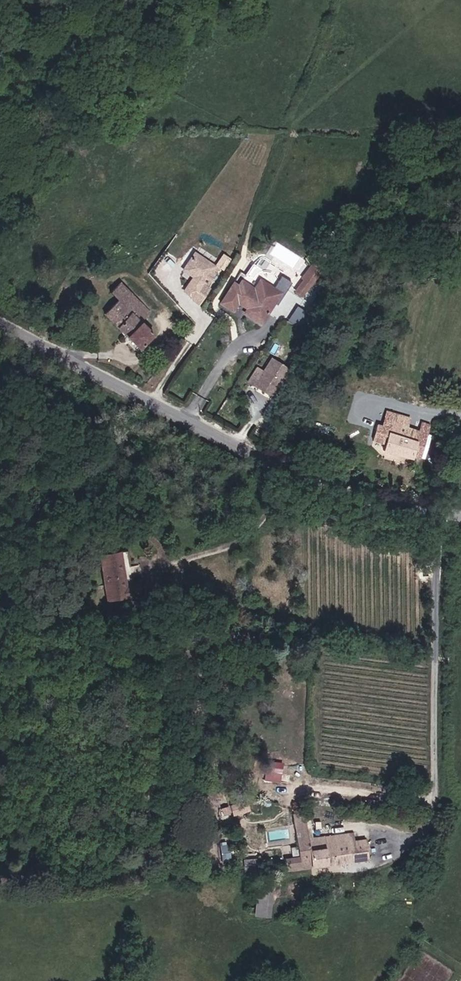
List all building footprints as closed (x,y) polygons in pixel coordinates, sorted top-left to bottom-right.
[(217,268),(195,251),(188,260),(198,268),(193,275),(182,288),(190,294),(189,297),(196,302),(207,287),(204,285),(217,268)] [(193,275),(198,268),(188,260),(183,267),(193,275)] [(170,261),(158,271),(164,278),(176,268),(170,261)] [(301,275),(308,281),(317,269),(306,261),(298,273),(301,275)] [(300,293),(308,281),(301,275),(293,287),(300,293)] [(280,294),(260,280),(254,289),(241,280),(238,285),(234,282),(220,300),(232,308),(237,300),(247,307),(244,311),(259,322),(280,294)] [(115,300),(102,314),(139,347),(152,333),(139,321),(148,310),(116,281),(106,291),(115,300)] [(258,381),(261,377),(272,382),(284,359),(266,350),(251,377),(258,381)] [(258,381),(269,387),(272,382),(261,377),(258,381)] [(400,429),(406,423),(417,428),(419,419),(398,412),(393,426),(400,429)] [(428,460),(437,435),(429,432),(417,428),(406,423),(400,429),(393,426),(388,424),(383,440),(395,444),(393,451),(419,459),(420,458),(428,460)] [(432,424),(429,432),(437,435),(439,427),(432,424)] [(124,590),(116,557),(94,563),(106,607),(127,602),(124,590)] [(137,588),(124,590),(127,602),(139,599),(137,588)] [(286,858),(287,870),(314,867),(311,837),(308,813),(295,813),(301,857),(286,858)] [(311,837),(314,867),(369,860),(367,838),(356,839),(355,832),(311,837)] [(233,858),(231,841),(222,842),(223,859),(233,858)] [(245,859),(246,874),(260,873),(259,859),(245,859)] [(273,881),(260,881),(260,892),(272,893),(273,881)] [(272,893),(260,892),(259,901),(272,903),(272,893)] [(259,908),(259,917),(271,918),(272,903),(259,901),(259,908)] [(259,917),(259,908),(251,908),(251,916),(259,917)]
